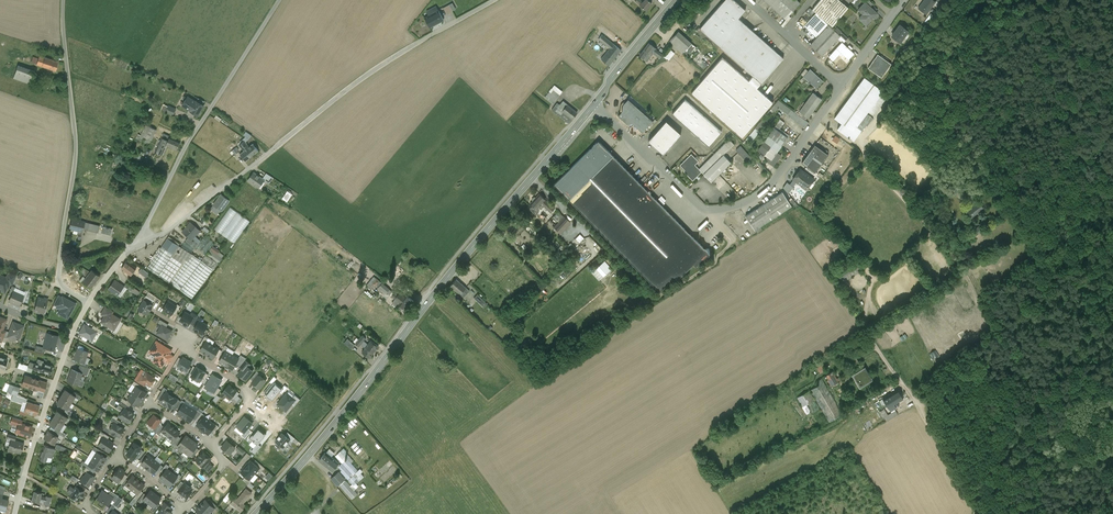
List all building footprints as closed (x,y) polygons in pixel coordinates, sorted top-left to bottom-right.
[(784,63),(738,23),(745,15),(729,0),(700,33),(762,88),(784,63)] [(792,0),(763,0),(761,2),(786,24),(795,14),(801,8),(792,0)] [(813,14),(833,31),(846,16),(838,10),(842,6),(835,0),(825,0),(813,14)] [(919,12),(927,18),(936,6),(929,0),(928,0),(919,12)] [(652,7),(646,2),(643,6),(638,2),(635,5),(646,14),(652,7)] [(871,10),(866,6),(865,6),(861,10),(866,15),(859,22),(866,28),(877,17),(871,10)] [(815,17),(811,12),(806,17),(811,21),(815,17)] [(431,28),(442,22),(438,13),(426,20),(431,28)] [(795,14),(786,24),(789,26),(798,16),(795,14)] [(836,36),(817,18),(805,30),(809,34),(811,31),(820,40),(827,32),(834,38),(836,36)] [(905,32),(901,29),(893,40),(901,46),(909,35),(908,34),(909,33),(909,32),(907,31),(906,31),(905,32)] [(827,32),(820,40),(811,49),(822,60),(839,43),(841,40),(840,39),(836,36),(834,38),(827,32)] [(849,42),(842,36),(840,39),(841,40),(846,45),(849,42)] [(613,49),(602,40),(598,44),(610,53),(613,49)] [(686,54),(673,43),(669,47),(682,59),(686,54)] [(844,48),(843,46),(842,46),(829,61),(834,65),(841,57),(849,64),(855,57),(844,48)] [(656,54),(649,48),(640,60),(648,65),(653,57),(656,54)] [(621,55),(614,49),(613,49),(610,53),(618,60),(621,55)] [(618,60),(610,53),(606,59),(614,65),(618,60)] [(656,54),(653,57),(660,62),(662,58),(656,54)] [(44,57),(39,56),(36,65),(41,66),(44,57)] [(51,60),(44,57),(41,66),(48,69),(51,60)] [(892,68),(878,58),(869,72),(882,82),(892,68)] [(614,65),(606,59),(601,64),(609,70),(614,65)] [(58,62),(51,60),(48,69),(55,71),(58,62)] [(723,62),(692,98),(743,143),(774,107),(758,93),(762,88),(754,81),(749,86),(723,62)] [(35,71),(18,65),(13,78),(30,84),(35,71)] [(824,85),(811,74),(809,76),(804,81),(817,93),(824,85)] [(865,82),(836,122),(835,122),(835,123),(836,123),(842,127),(838,133),(849,141),(849,142),(850,143),(850,142),(854,145),(866,129),(868,130),(873,122),(868,118),(867,118),(880,100),(884,95),(883,95),(865,82),(866,82),(865,82)] [(198,98),(196,102),(188,96),(182,105),(191,110),(190,111),(198,115),(204,105),(202,104),(204,101),(198,98)] [(814,97),(800,116),(809,122),(823,103),(814,97)] [(577,112),(563,101),(560,105),(556,110),(558,112),(561,114),(563,111),(572,119),(577,112)] [(560,105),(557,103),(551,110),(556,114),(558,112),(556,110),(560,105)] [(653,126),(628,104),(618,116),(643,138),(653,126)] [(722,137),(685,104),(672,119),(709,152),(722,137)] [(176,109),(169,106),(166,111),(173,115),(176,109)] [(809,128),(779,106),(775,111),(778,113),(806,133),(809,128)] [(763,124),(756,134),(759,136),(766,127),(763,124)] [(156,130),(145,125),(141,135),(143,136),(147,138),(151,140),(156,130)] [(666,126),(648,146),(664,159),(681,139),(666,126)] [(251,135),(246,131),(244,135),(246,136),(240,141),(241,141),(242,143),(244,140),(246,142),(252,135),(251,135)] [(775,132),(758,154),(769,162),(772,165),(778,157),(789,143),(775,132)] [(756,134),(743,148),(748,152),(760,137),(759,136),(756,134)] [(180,141),(170,136),(168,140),(166,145),(176,149),(180,141)] [(161,137),(155,152),(162,155),(166,145),(168,140),(162,137),(161,137)] [(841,144),(836,140),(833,145),(838,148),(841,144)] [(242,143),(241,141),(238,144),(244,151),(246,149),(242,143)] [(710,254),(598,141),(554,184),(659,291),(673,278),(676,282),(693,264),(696,267),(710,254)] [(249,146),(246,149),(252,155),(258,150),(253,144),(249,146)] [(729,144),(716,157),(721,162),(724,160),(734,149),(729,144)] [(252,155),(246,149),(244,151),(240,154),(246,161),(252,155)] [(816,149),(802,167),(816,178),(829,160),(816,149)] [(740,150),(735,155),(746,167),(751,162),(740,150)] [(716,157),(714,160),(707,166),(712,171),(704,179),(712,187),(732,168),(724,160),(721,162),(716,157)] [(778,157),(772,165),(769,162),(766,165),(774,171),(782,160),(778,157)] [(692,159),(680,170),(694,185),(702,177),(699,174),(695,170),(699,166),(692,159)] [(707,166),(699,174),(702,177),(704,179),(712,171),(707,166)] [(263,178),(254,172),(248,180),(259,188),(264,180),(265,180),(263,178)] [(273,177),(266,173),(263,178),(265,180),(264,180),(269,183),(273,177)] [(814,184),(801,175),(794,184),(803,191),(806,194),(814,184)] [(950,191),(955,196),(961,190),(957,185),(950,191)] [(794,192),(788,187),(784,193),(789,199),(794,192)] [(1010,201),(1002,189),(997,192),(1004,204),(1010,201)] [(292,194),(285,190),(281,197),(287,201),(292,194)] [(221,194),(214,204),(221,210),(229,200),(221,194)] [(550,204),(539,194),(530,203),(533,206),(530,208),(530,210),(535,214),(537,214),(544,206),(546,208),(550,204)] [(775,202),(746,221),(755,235),(792,211),(783,196),(777,200),(777,199),(774,201),(775,202)] [(789,204),(795,211),(797,209),(791,202),(789,204)] [(555,208),(550,204),(546,208),(550,212),(555,208)] [(230,207),(214,229),(221,234),(236,212),(230,207)] [(236,212),(221,234),(228,238),(243,217),(236,212)] [(202,224),(206,220),(198,213),(195,217),(202,224)] [(243,217),(228,238),(234,243),(250,222),(243,217)] [(564,217),(554,227),(559,231),(568,221),(564,217)] [(84,222),(72,219),(69,228),(82,232),(82,228),(84,222)] [(99,226),(84,222),(82,228),(98,232),(99,226)] [(200,230),(191,222),(182,231),(189,238),(187,241),(195,248),(199,243),(193,238),(200,230)] [(112,229),(103,226),(101,233),(111,235),(112,229)] [(176,233),(174,236),(180,241),(183,238),(176,233)] [(184,249),(167,238),(147,267),(164,279),(184,249)] [(220,251),(212,245),(209,249),(217,255),(220,251)] [(185,249),(164,280),(169,282),(189,252),(185,249)] [(217,255),(209,249),(206,254),(217,263),(218,264),(222,258),(217,255)] [(193,254),(188,261),(186,259),(170,282),(191,298),(217,263),(206,254),(201,260),(193,254)] [(136,269),(127,261),(121,268),(139,282),(142,279),(134,272),(136,269)] [(604,261),(598,267),(605,276),(612,270),(604,261)] [(856,264),(837,278),(844,287),(863,274),(856,264)] [(90,272),(82,267),(79,272),(86,276),(89,273),(90,272)] [(95,270),(93,268),(90,272),(89,273),(97,279),(100,276),(94,272),(95,270)] [(150,274),(142,268),(138,272),(146,278),(150,274)] [(0,277),(0,292),(0,291),(1,291),(4,292),(7,286),(7,287),(9,283),(13,275),(8,273),(7,276),(8,276),(8,277),(8,278),(3,276),(2,278),(0,277)] [(86,276),(85,278),(83,276),(79,281),(90,289),(97,279),(89,273),(86,276)] [(380,281),(376,278),(371,284),(375,287),(380,281)] [(469,290),(457,279),(451,286),(460,294),(463,290),(466,293),(469,290)] [(115,280),(108,289),(117,295),(124,286),(115,280)] [(133,287),(126,282),(124,286),(131,291),(133,287)] [(13,291),(11,296),(9,301),(19,305),(23,296),(13,291)] [(405,297),(400,292),(397,295),(395,298),(400,303),(399,304),(406,310),(414,300),(407,295),(405,297)] [(76,303),(62,296),(61,297),(59,295),(54,304),(57,306),(56,307),(60,309),(58,313),(68,319),(76,303)] [(154,300),(145,295),(143,299),(144,300),(152,304),(154,300)] [(483,301),(477,295),(475,298),(481,303),(483,301)] [(38,297),(34,311),(44,314),(46,305),(42,304),(43,299),(38,297)] [(152,304),(144,300),(138,309),(147,314),(150,310),(152,307),(151,307),(153,305),(152,304)] [(176,306),(168,301),(163,309),(171,315),(173,313),(176,306)] [(113,311),(106,306),(103,312),(110,316),(112,314),(113,311)] [(112,314),(110,316),(103,312),(101,314),(104,316),(101,322),(103,323),(103,325),(106,325),(109,326),(110,325),(113,327),(116,323),(117,324),(120,319),(112,314)] [(193,317),(185,312),(180,320),(184,323),(186,325),(187,324),(188,325),(190,322),(193,317)] [(201,318),(198,316),(193,324),(195,326),(199,320),(201,318)] [(199,320),(195,326),(194,329),(195,330),(198,332),(198,331),(202,334),(207,325),(199,320)] [(23,326),(13,322),(9,332),(7,336),(8,337),(16,340),(17,341),(17,340),(18,340),(23,326)] [(83,323),(78,334),(93,341),(98,330),(83,323)] [(166,327),(162,325),(157,333),(167,339),(172,331),(166,327)] [(44,347),(43,348),(46,348),(54,350),(58,336),(47,333),(44,347)] [(355,344),(348,338),(344,343),(351,349),(355,344)] [(359,339),(357,338),(353,341),(356,343),(355,343),(359,346),(361,344),(362,342),(359,339)] [(171,353),(174,349),(157,339),(149,352),(156,356),(153,362),(163,367),(166,362),(170,364),(175,355),(171,353)] [(379,347),(371,340),(368,344),(364,341),(362,342),(374,352),(379,347)] [(206,341),(203,346),(200,350),(207,354),(212,345),(206,341)] [(374,352),(362,342),(361,344),(365,348),(362,352),(369,358),(374,352)] [(44,347),(36,345),(34,351),(44,354),(46,348),(43,348),(44,347)] [(83,347),(79,345),(78,346),(77,348),(73,359),(80,361),(84,362),(88,352),(83,350),(84,348),(83,347)] [(219,349),(212,345),(207,354),(213,358),(215,355),(219,349)] [(228,347),(225,345),(222,351),(220,354),(223,355),(226,351),(228,347)] [(226,351),(223,355),(219,362),(223,364),(226,365),(232,355),(226,351)] [(232,355),(226,365),(228,367),(232,370),(236,363),(239,359),(238,358),(232,355)] [(239,359),(236,363),(240,366),(245,360),(246,358),(241,355),(238,358),(239,359)] [(182,359),(179,357),(174,365),(177,367),(177,366),(182,359)] [(192,362),(183,357),(182,359),(177,366),(186,371),(192,362)] [(240,366),(239,367),(242,369),(245,365),(246,365),(248,362),(245,360),(240,366)] [(28,367),(28,366),(19,363),(17,368),(31,372),(33,369),(28,367)] [(43,363),(42,366),(34,363),(33,369),(49,374),(51,370),(52,369),(53,367),(52,366),(43,363)] [(861,370),(857,363),(851,366),(855,373),(861,370)] [(87,367),(80,365),(78,371),(82,373),(86,374),(88,367),(87,367)] [(242,369),(238,374),(245,380),(253,371),(246,365),(245,365),(242,369)] [(206,372),(197,366),(191,376),(200,381),(205,372),(206,372)] [(78,371),(71,369),(67,381),(78,384),(82,373),(78,371)] [(823,369),(817,373),(820,378),(827,375),(823,369)] [(257,371),(250,379),(253,381),(258,374),(259,374),(259,373),(257,371)] [(154,377),(147,372),(142,379),(142,380),(147,383),(149,385),(154,377)] [(205,372),(200,381),(203,383),(209,374),(205,372)] [(865,373),(855,379),(861,389),(871,383),(865,373)] [(214,393),(222,380),(213,374),(206,385),(209,387),(208,389),(214,393)] [(253,381),(252,382),(259,389),(266,380),(259,374),(258,374),(253,381)] [(28,378),(24,377),(22,383),(26,384),(26,385),(25,387),(31,389),(35,378),(29,376),(28,378)] [(834,376),(825,381),(831,391),(841,384),(839,382),(838,383),(834,376)] [(142,379),(138,377),(136,381),(145,386),(147,383),(142,380),(142,379)] [(39,380),(35,378),(31,389),(38,391),(36,396),(37,397),(38,397),(42,398),(42,397),(44,392),(47,383),(47,382),(39,380)] [(142,386),(134,381),(132,384),(136,386),(141,389),(142,386)] [(842,416),(823,383),(810,390),(830,423),(842,416)] [(20,387),(9,384),(6,391),(6,392),(8,392),(17,395),(20,387)] [(237,391),(229,384),(222,393),(221,395),(224,398),(226,396),(230,399),(231,397),(237,391)] [(141,389),(136,386),(132,392),(142,399),(144,397),(147,393),(141,389)] [(162,391),(157,398),(160,400),(166,391),(167,389),(164,387),(161,391),(162,391)] [(72,394),(65,389),(60,396),(71,403),(75,396),(72,394)] [(160,400),(159,401),(165,405),(172,395),(166,391),(160,400)] [(237,391),(231,397),(234,400),(238,395),(239,393),(237,391)] [(809,391),(797,398),(803,408),(815,401),(809,391)] [(142,399),(132,392),(128,399),(132,402),(139,406),(141,402),(141,401),(142,399)] [(26,403),(12,398),(13,394),(9,393),(7,398),(22,403),(19,413),(25,416),(26,412),(24,412),(27,402),(28,399),(27,399),(26,403)] [(293,398),(287,393),(277,404),(286,411),(291,404),(295,400),(293,398)] [(27,399),(13,394),(12,398),(26,403),(27,399)] [(903,403),(898,394),(891,398),(896,407),(903,403)] [(172,395),(165,405),(171,409),(172,407),(178,399),(172,395)] [(295,395),(293,398),(295,400),(291,404),(294,407),(300,399),(295,395)] [(71,403),(60,396),(55,403),(66,410),(67,409),(71,403)] [(132,402),(128,399),(127,400),(123,398),(121,401),(127,405),(129,406),(132,402)] [(891,398),(884,402),(889,411),(893,409),(896,407),(891,398)] [(178,399),(172,407),(176,409),(176,408),(181,401),(178,399)] [(181,401),(176,408),(179,410),(183,403),(184,403),(185,402),(182,400),(181,401)] [(39,406),(27,402),(24,412),(26,412),(36,416),(36,415),(39,406)] [(184,403),(183,403),(179,410),(177,413),(184,417),(190,407),(184,403)] [(190,407),(184,417),(190,421),(192,418),(197,411),(196,411),(190,407)] [(125,408),(124,408),(119,417),(128,423),(134,414),(132,413),(132,412),(129,410),(129,411),(125,408)] [(197,411),(192,418),(196,420),(202,413),(197,410),(196,411),(197,411)] [(64,415),(57,411),(53,417),(62,423),(66,417),(64,415)] [(888,418),(885,412),(880,415),(883,421),(885,420),(888,418)] [(202,413),(196,420),(198,422),(204,416),(205,415),(202,413)] [(888,418),(885,420),(887,424),(899,418),(896,414),(888,418)] [(161,420),(154,415),(152,418),(150,418),(149,420),(149,422),(155,427),(158,424),(159,423),(160,421),(161,420)] [(198,422),(196,424),(202,429),(210,420),(204,416),(198,422)] [(248,428),(253,423),(245,416),(236,426),(244,432),(248,428)] [(22,420),(12,417),(9,424),(17,427),(19,422),(21,423),(22,420)] [(62,423),(53,417),(49,424),(56,428),(58,430),(62,423)] [(210,420),(202,429),(208,434),(210,432),(215,425),(210,420)] [(21,423),(19,422),(17,427),(15,432),(29,437),(29,436),(32,427),(21,423)] [(118,425),(114,423),(109,430),(113,432),(112,433),(116,436),(117,435),(120,437),(124,429),(121,427),(118,425)] [(159,423),(158,424),(155,427),(152,430),(156,433),(162,425),(159,423)] [(174,428),(168,423),(164,427),(161,431),(162,431),(168,436),(174,428)] [(215,425),(210,432),(213,434),(219,426),(216,424),(215,425)] [(162,425),(156,433),(159,435),(162,431),(161,431),(164,427),(162,425)] [(66,435),(58,430),(56,428),(54,431),(59,434),(64,438),(66,435)] [(180,432),(174,428),(168,436),(173,440),(174,440),(178,435),(180,432)] [(251,430),(248,428),(244,432),(241,435),(245,438),(251,430)] [(258,444),(266,434),(258,428),(249,438),(257,444),(257,445),(258,444)] [(52,433),(48,431),(44,438),(53,444),(57,437),(52,433)] [(109,436),(101,431),(99,434),(103,437),(107,439),(109,436)] [(287,432),(285,435),(290,439),(292,441),(294,438),(287,432)] [(275,441),(283,447),(290,439),(285,435),(282,433),(275,441)] [(178,435),(174,440),(173,440),(171,443),(174,445),(175,444),(180,437),(178,435)] [(178,446),(184,451),(192,440),(186,435),(184,438),(178,446)] [(180,437),(175,444),(178,446),(184,438),(181,436),(180,437)] [(107,439),(103,437),(98,445),(108,451),(113,443),(107,439)] [(14,440),(11,439),(7,449),(20,453),(24,443),(14,440)] [(192,440),(184,451),(190,455),(196,447),(198,445),(192,440)] [(235,447),(227,440),(221,447),(229,454),(235,447)] [(257,445),(257,444),(251,451),(255,454),(261,446),(258,444),(257,445)] [(44,445),(39,459),(46,462),(48,456),(51,448),(44,445)] [(236,448),(241,454),(245,451),(240,445),(236,448)] [(102,452),(94,446),(92,449),(96,452),(100,454),(102,452)] [(139,450),(132,446),(127,454),(134,459),(135,457),(139,450)] [(196,447),(190,455),(193,457),(199,449),(196,447)] [(139,450),(135,457),(138,459),(143,451),(140,449),(139,450)] [(329,449),(326,453),(325,452),(319,460),(332,471),(339,463),(331,457),(334,453),(329,449)] [(364,477),(340,451),(335,456),(342,463),(339,466),(345,473),(344,475),(354,486),(364,477)] [(100,454),(96,452),(92,458),(102,464),(106,458),(100,454)] [(211,459),(203,452),(202,453),(201,453),(199,455),(199,456),(196,460),(203,467),(208,461),(211,459)] [(145,453),(140,460),(142,462),(148,455),(145,453)] [(142,462),(141,464),(147,468),(154,459),(148,455),(142,462)] [(102,464),(92,458),(88,465),(92,467),(98,471),(102,464)] [(160,464),(154,459),(147,468),(153,473),(160,464)] [(253,463),(251,460),(246,466),(254,474),(259,468),(253,463)] [(263,466),(255,460),(253,463),(259,468),(260,469),(263,466)] [(208,461),(203,467),(202,467),(206,471),(212,464),(208,461)] [(88,465),(84,462),(82,465),(85,467),(90,470),(92,467),(88,465)] [(166,464),(161,471),(163,473),(167,468),(167,469),(169,466),(166,464)] [(254,474),(246,466),(241,472),(246,476),(249,479),(250,479),(252,477),(252,476),(254,474)] [(90,470),(85,467),(83,470),(87,472),(92,475),(94,472),(90,470)] [(118,470),(116,469),(111,478),(119,482),(124,474),(125,472),(119,468),(118,470)] [(167,469),(167,468),(163,473),(159,478),(165,482),(172,472),(167,469)] [(92,475),(87,472),(84,476),(83,476),(80,480),(88,486),(94,477),(92,475)] [(172,472),(165,482),(170,486),(174,481),(177,476),(172,472)] [(345,479),(339,472),(331,478),(337,485),(338,484),(344,479),(345,479)] [(124,474),(119,482),(122,484),(126,479),(128,476),(124,474)] [(128,481),(125,484),(131,489),(138,480),(132,475),(128,481)] [(249,479),(246,476),(243,480),(249,485),(252,481),(250,479),(249,479)] [(357,495),(344,479),(338,484),(352,500),(357,495)] [(144,485),(138,480),(131,489),(137,494),(140,490),(144,485)] [(180,489),(178,491),(187,498),(192,491),(188,488),(190,486),(185,482),(184,483),(180,489)] [(85,487),(77,483),(75,486),(75,487),(75,486),(82,491),(85,487)] [(82,491),(75,486),(75,487),(74,489),(70,486),(67,491),(71,493),(69,496),(78,501),(81,497),(83,494),(84,492),(82,491)] [(102,490),(98,498),(97,497),(94,503),(94,504),(102,509),(106,503),(108,504),(111,499),(112,497),(108,494),(102,490)] [(137,494),(134,498),(137,500),(143,492),(140,490),(137,494)] [(156,494),(151,490),(147,495),(143,499),(148,503),(156,494)] [(41,493),(34,491),(32,500),(40,502),(41,500),(39,500),(40,496),(41,493)] [(118,496),(110,491),(108,494),(112,497),(111,499),(114,501),(118,496)] [(226,502),(232,494),(229,492),(223,500),(226,502)] [(244,492),(238,499),(235,497),(231,502),(231,503),(232,501),(237,506),(236,507),(241,510),(245,505),(243,503),(249,496),(244,492)] [(144,493),(138,501),(141,503),(143,499),(147,495),(144,493)] [(156,494),(148,503),(153,507),(154,507),(157,503),(161,498),(156,494)] [(46,495),(46,497),(40,496),(39,500),(41,500),(45,501),(44,504),(49,505),(51,497),(46,495)] [(5,512),(7,507),(7,506),(8,500),(1,498),(0,498),(0,511),(5,512)] [(216,505),(209,499),(207,501),(214,508),(216,505)] [(207,501),(206,500),(201,505),(209,513),(214,508),(207,501)] [(157,503),(154,507),(153,507),(151,511),(153,513),(159,505),(157,503)] [(112,504),(106,512),(109,513),(112,510),(115,506),(112,504)] [(201,505),(196,510),(200,513),(209,513),(201,505)]
